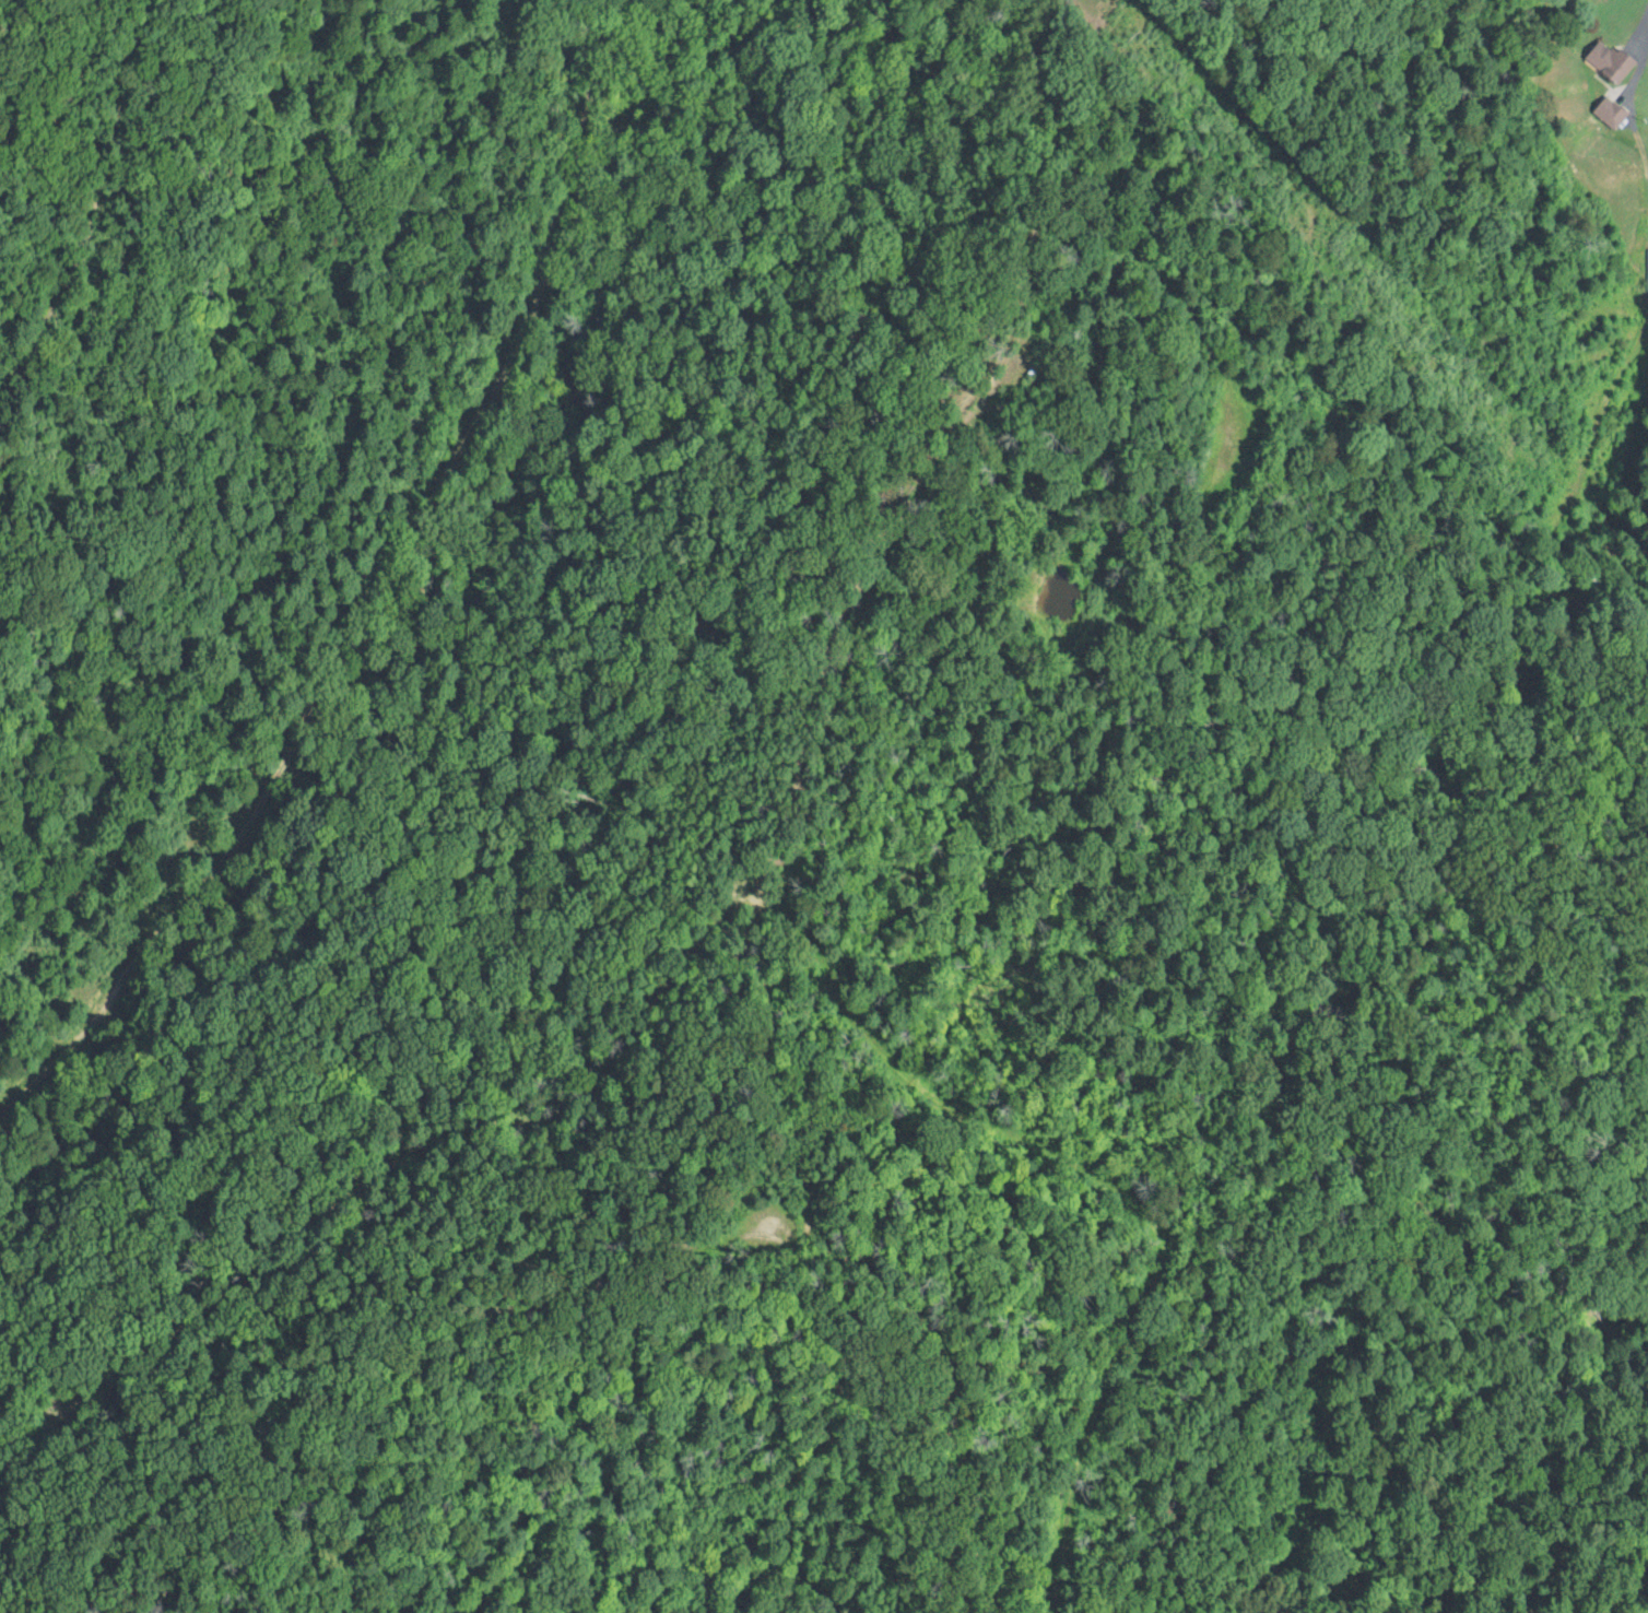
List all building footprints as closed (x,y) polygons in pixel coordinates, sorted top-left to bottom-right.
[(1581,59),(1615,85),(1632,63),(1598,37),(1581,59)] [(1612,130),(1626,115),(1605,96),(1591,111),(1612,130)]
